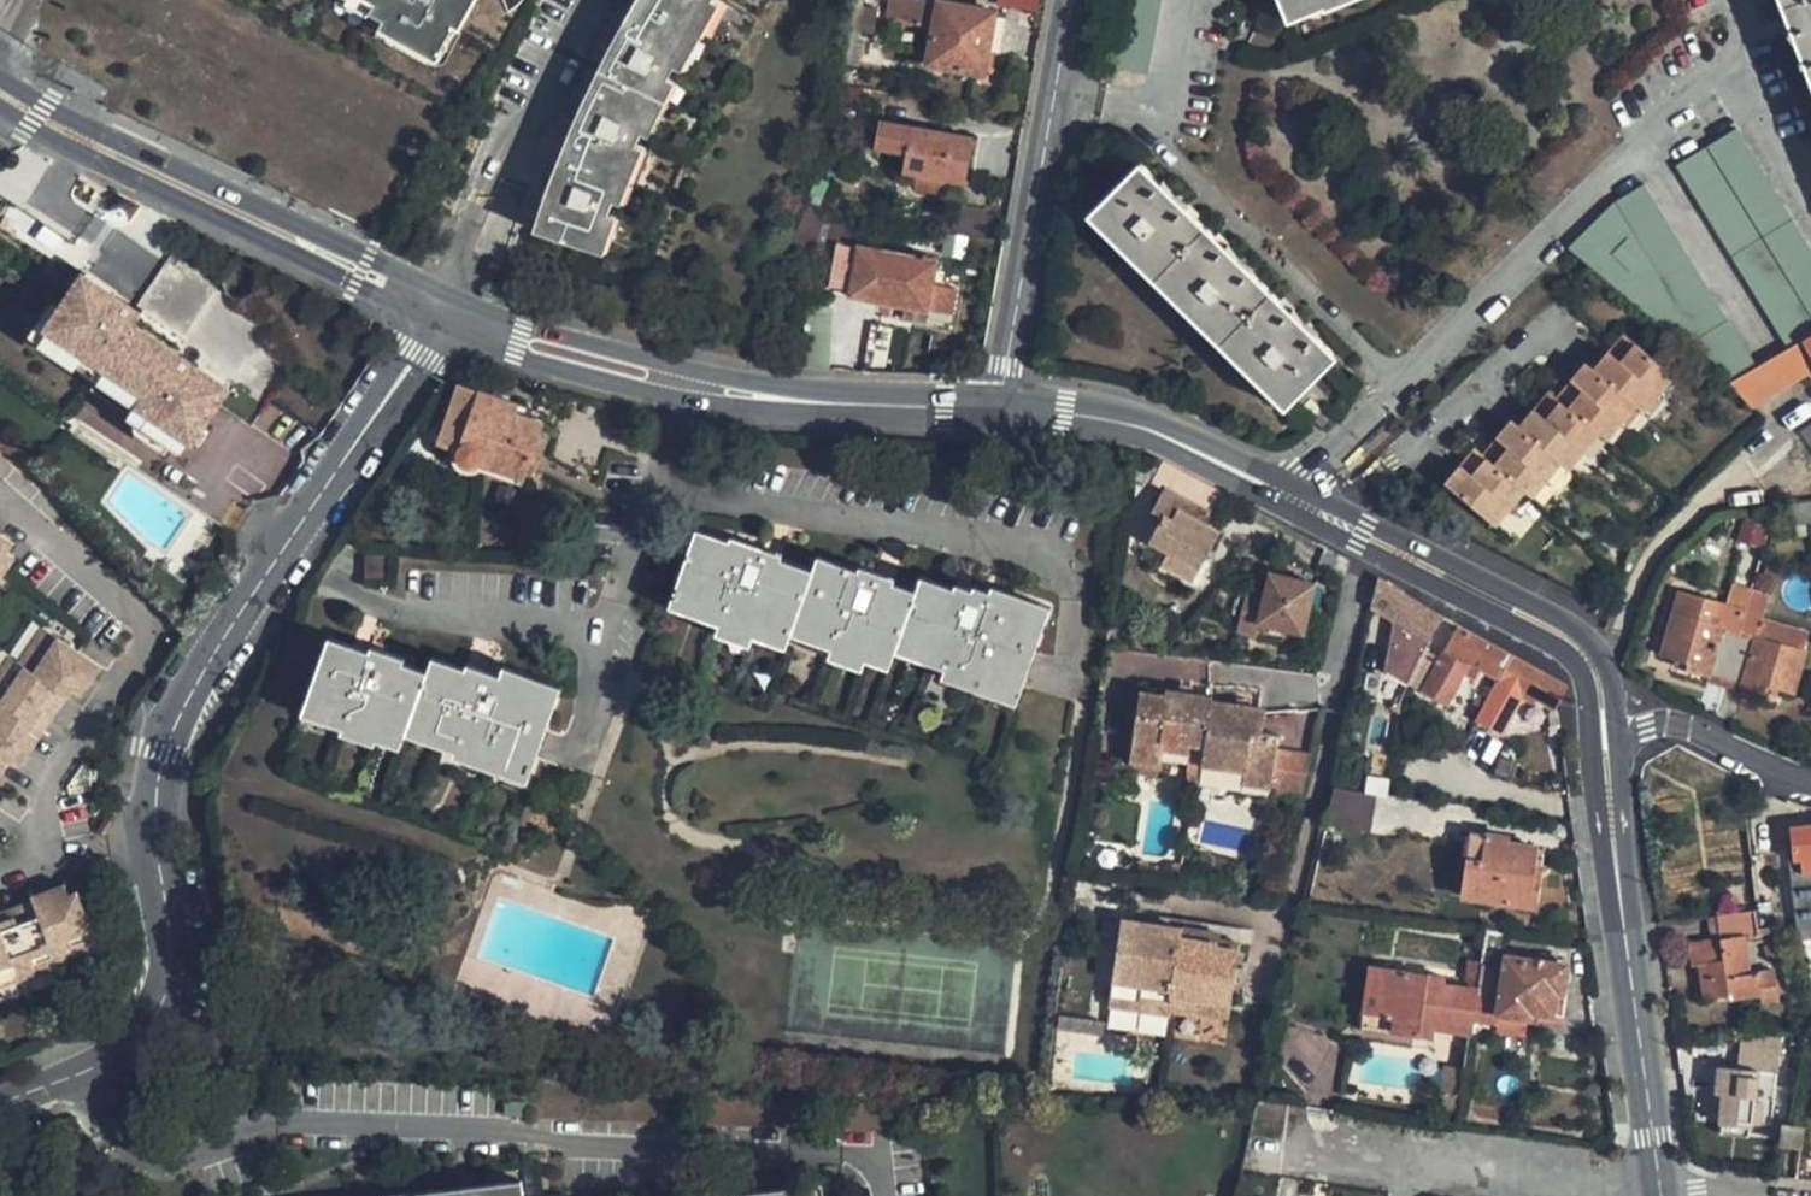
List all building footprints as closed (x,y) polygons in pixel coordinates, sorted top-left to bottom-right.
[(447,73),(489,0),(311,0),(447,73)] [(602,44),(578,93),(557,140),(539,190),(527,231),(590,252),(597,226),(609,189),(625,148),(643,108),(667,63),(688,27),(705,0),(626,0),(602,44)] [(864,0),(851,0),(848,29),(873,33),(878,9),(863,6),(864,0)] [(928,0),(890,0),(885,20),(909,24),(930,28),(925,63),(981,73),(992,12),(928,0)] [(1039,0),(996,0),(996,4),(1036,13),(1039,0)] [(1287,18),(1319,5),(1321,8),(1341,0),(1280,0),(1287,18)] [(1788,32),(1783,35),(1796,47),(1795,72),(1802,69),(1810,93),(1810,0),(1776,0),(1788,32)] [(969,136),(876,121),(872,144),(899,150),(903,152),(898,180),(916,184),(916,189),(945,194),(946,189),(960,191),(969,136)] [(1782,347),(1786,344),(1797,337),(1810,329),(1810,255),(1734,126),(1670,163),(1782,347)] [(1281,408),(1331,356),(1311,336),(1316,331),(1301,323),(1291,307),(1286,311),(1246,273),(1251,268),(1234,256),(1224,240),(1218,246),(1180,207),(1185,202),(1170,194),(1160,176),(1154,182),(1134,164),(1083,215),(1281,408)] [(11,183),(0,167),(0,191),(11,183)] [(1587,265),(1728,380),(1753,364),(1641,182),(1605,202),(1565,247),(1587,265)] [(935,258),(854,244),(835,240),(826,284),(845,289),(845,295),(924,311),(935,258)] [(219,460),(228,446),(222,442),(243,412),(250,402),(240,395),(198,366),(202,360),(203,361),(210,351),(166,321),(163,326),(157,322),(107,286),(81,322),(75,317),(58,341),(122,386),(111,402),(151,430),(154,446),(174,460),(190,457),(193,454),(198,445),(213,455),(219,460)] [(1797,337),(1786,344),(1803,371),(1810,366),(1810,329),(1797,337)] [(1598,433),(1627,401),(1633,406),(1664,371),(1615,331),(1585,366),(1579,361),(1549,395),(1540,389),(1511,421),(1504,415),(1473,449),(1467,445),(1439,476),(1487,515),(1515,484),(1522,490),(1552,456),(1558,462),(1589,426),(1598,433)] [(1803,371),(1786,344),(1782,347),(1753,364),(1728,380),(1748,405),(1803,371)] [(431,446),(452,453),(451,457),(452,460),(453,465),(456,469),(461,471),(470,470),(474,466),(477,461),(518,476),(539,416),(472,393),(452,385),(431,446)] [(1220,492),(1169,465),(1157,458),(1146,480),(1158,488),(1147,510),(1156,515),(1143,539),(1193,566),(1207,539),(1198,534),(1220,492)] [(1809,497),(1791,499),(1793,518),(1810,516),(1810,513),(1809,497)] [(812,552),(807,566),(772,554),(774,546),(726,530),(723,537),(692,527),(669,590),(716,608),(711,621),(743,632),(747,620),(784,633),(785,631),(789,619),(828,633),(824,644),(858,656),(862,644),(887,653),(890,646),(892,638),(943,656),(941,662),(1015,687),(1045,600),(987,580),(984,586),(969,581),(967,585),(950,579),(948,584),(915,573),(910,586),(886,578),(888,572),(854,560),(852,566),(812,552)] [(362,552),(361,578),(383,579),(385,553),(362,552)] [(1283,587),(1285,577),(1268,573),(1265,583),(1283,587)] [(1244,588),(1235,628),(1255,633),(1257,622),(1298,632),(1310,584),(1285,577),(1283,587),(1265,583),(1262,593),(1244,588)] [(1435,617),(1371,578),(1366,607),(1393,623),(1385,636),(1409,650),(1417,637),(1428,643),(1435,617)] [(669,590),(664,604),(711,621),(716,608),(669,590)] [(1720,605),(1714,624),(1718,626),(1717,629),(1734,634),(1740,613),(1740,610),(1720,605)] [(1670,612),(1656,657),(1682,663),(1679,673),(1702,678),(1720,683),(1734,634),(1717,629),(1718,626),(1714,624),(1670,612)] [(1789,693),(1802,648),(1753,634),(1758,618),(1740,613),(1734,634),(1720,683),(1736,687),(1761,694),(1765,685),(1789,693)] [(1807,632),(1758,618),(1753,634),(1802,648),(1807,632)] [(828,633),(789,619),(785,631),(824,644),(828,633)] [(747,620),(743,632),(780,644),(784,633),(747,620)] [(708,630),(740,641),(743,632),(711,621),(708,630)] [(1561,686),(1453,625),(1442,660),(1433,657),(1426,684),(1424,690),(1432,692),(1432,696),(1462,704),(1465,695),(1474,667),(1552,707),(1561,686)] [(37,630),(28,643),(41,652),(50,639),(37,630)] [(890,646),(940,665),(941,662),(943,656),(892,638),(890,646)] [(28,643),(12,666),(51,693),(60,699),(64,694),(71,682),(82,689),(95,669),(50,639),(41,652),(28,643)] [(321,639),(299,703),(344,717),(340,726),(375,739),(379,728),(404,737),(408,726),(453,742),(451,747),(505,764),(507,759),(532,767),(542,740),(549,718),(536,713),(547,679),(503,665),(500,674),(466,662),(463,669),(430,658),(425,674),(401,665),(403,658),(369,647),(367,654),(321,639)] [(821,654),(854,666),(858,656),(824,644),(821,654)] [(862,644),(858,656),(883,665),(887,653),(862,644)] [(0,666),(0,690),(0,691),(0,711),(28,729),(36,735),(47,719),(38,713),(51,693),(12,666),(4,661),(0,666)] [(1015,687),(941,662),(940,665),(937,672),(1012,698),(1015,687)] [(536,713),(549,718),(561,684),(547,679),(536,713)] [(71,682),(64,694),(75,701),(82,689),(71,682)] [(1134,693),(1119,765),(1150,770),(1153,751),(1155,737),(1197,744),(1195,758),(1193,770),(1212,774),(1214,762),(1237,765),(1235,778),(1233,788),(1262,792),(1271,741),(1256,738),(1260,715),(1204,706),(1205,699),(1163,691),(1161,697),(1134,693)] [(47,719),(60,699),(51,693),(38,713),(47,719)] [(295,715),(338,730),(340,726),(344,717),(299,703),(295,715)] [(1,764),(10,770),(22,754),(14,749),(28,729),(0,711),(0,763),(1,764)] [(374,742),(375,739),(340,726),(338,730),(336,737),(372,749),(374,742)] [(408,726),(404,737),(449,752),(451,747),(453,742),(408,726)] [(375,739),(374,742),(399,750),(404,737),(379,728),(375,739)] [(22,754),(36,735),(28,729),(14,749),(22,754)] [(1155,737),(1153,751),(1195,758),(1197,744),(1155,737)] [(1271,741),(1262,792),(1297,798),(1308,747),(1271,741)] [(505,764),(451,747),(449,752),(447,757),(527,783),(532,767),(507,759),(505,764)] [(1214,762),(1212,774),(1235,778),(1237,765),(1214,762)] [(1327,785),(1318,823),(1364,831),(1370,791),(1361,790),(1327,785)] [(1798,905),(1810,903),(1810,823),(1791,825),(1796,859),(1791,860),(1798,905)] [(1478,828),(1469,826),(1464,856),(1473,857),(1478,828)] [(1531,901),(1541,841),(1511,837),(1511,832),(1478,828),(1473,857),(1464,856),(1459,892),(1531,901)] [(62,943),(66,955),(93,946),(71,890),(61,893),(58,884),(25,896),(27,900),(31,911),(46,949),(62,943)] [(27,900),(7,907),(12,919),(31,911),(27,900)] [(1771,902),(1757,904),(1758,910),(1761,927),(1767,927),(1775,925),(1771,902)] [(1798,905),(1801,933),(1810,932),(1810,903),(1798,905)] [(24,974),(51,964),(50,961),(46,949),(31,911),(12,919),(7,907),(0,910),(0,947),(6,964),(19,959),(24,974)] [(1761,927),(1758,910),(1708,918),(1711,940),(1701,942),(1704,963),(1698,964),(1704,997),(1726,994),(1727,1001),(1761,996),(1761,1004),(1779,1001),(1775,969),(1757,972),(1749,974),(1744,935),(1762,932),(1761,927)] [(1169,1003),(1168,1009),(1204,1014),(1206,1002),(1227,1005),(1237,943),(1217,940),(1201,938),(1200,942),(1179,939),(1181,929),(1120,919),(1107,1004),(1137,1009),(1139,998),(1169,1003)] [(1484,924),(1480,960),(1491,962),(1494,944),(1501,945),(1505,926),(1484,924)] [(1200,942),(1201,938),(1202,931),(1181,929),(1179,939),(1200,942)] [(46,949),(50,961),(66,955),(62,943),(46,949)] [(1566,1009),(1569,983),(1564,983),(1566,960),(1503,951),(1498,997),(1475,995),(1472,1018),(1496,1021),(1497,1009),(1525,1013),(1537,1015),(1538,1006),(1566,1009)] [(6,964),(11,978),(24,974),(19,959),(6,964)] [(6,964),(0,966),(0,983),(11,978),(6,964)] [(1381,1009),(1387,968),(1364,966),(1358,1020),(1379,1023),(1381,1009)] [(1387,968),(1381,1009),(1392,1011),(1390,1024),(1421,1028),(1421,1021),(1436,1023),(1471,1028),(1472,1018),(1475,995),(1476,986),(1442,981),(1443,975),(1387,967),(1387,968)] [(1139,998),(1137,1009),(1167,1014),(1168,1009),(1169,1003),(1139,998)] [(1206,1002),(1204,1014),(1225,1017),(1227,1005),(1206,1002)] [(1566,1009),(1538,1006),(1537,1015),(1565,1018),(1566,1009)] [(1379,1023),(1390,1024),(1392,1011),(1381,1009),(1379,1023)] [(1522,1043),(1525,1013),(1497,1009),(1496,1021),(1494,1039),(1522,1043)] [(1800,1018),(1803,1034),(1806,1034),(1810,1031),(1810,1013),(1800,1018)] [(1435,1030),(1436,1023),(1421,1021),(1421,1028),(1435,1030)] [(1790,1045),(1788,1063),(1799,1064),(1801,1047),(1790,1045)] [(1462,1054),(1444,1051),(1440,1081),(1443,1082),(1458,1084),(1462,1054)] [(1702,1054),(1687,1054),(1687,1073),(1704,1072),(1702,1054)] [(205,1067),(209,1075),(225,1069),(222,1060),(205,1067)] [(1799,1064),(1788,1063),(1787,1074),(1798,1075),(1799,1064)] [(1750,1076),(1741,1075),(1741,1071),(1718,1069),(1716,1112),(1731,1113),(1758,1116),(1758,1123),(1770,1123),(1772,1078),(1773,1066),(1751,1064),(1750,1076)] [(1798,1075),(1787,1074),(1781,1127),(1791,1128),(1798,1075)] [(1443,1082),(1441,1094),(1456,1096),(1458,1084),(1443,1082)] [(791,1103),(789,1118),(807,1120),(809,1105),(791,1103)] [(1707,1119),(1716,1120),(1716,1112),(1708,1111),(1707,1119)] [(1731,1113),(1716,1112),(1716,1120),(1716,1131),(1730,1131),(1731,1113)] [(1791,1128),(1781,1127),(1779,1147),(1782,1147),(1796,1149),(1797,1128),(1791,1128)] [(515,1172),(412,1185),(413,1195),(518,1195),(515,1172)] [(726,1195),(811,1195),(809,1177),(725,1187),(726,1195)]
